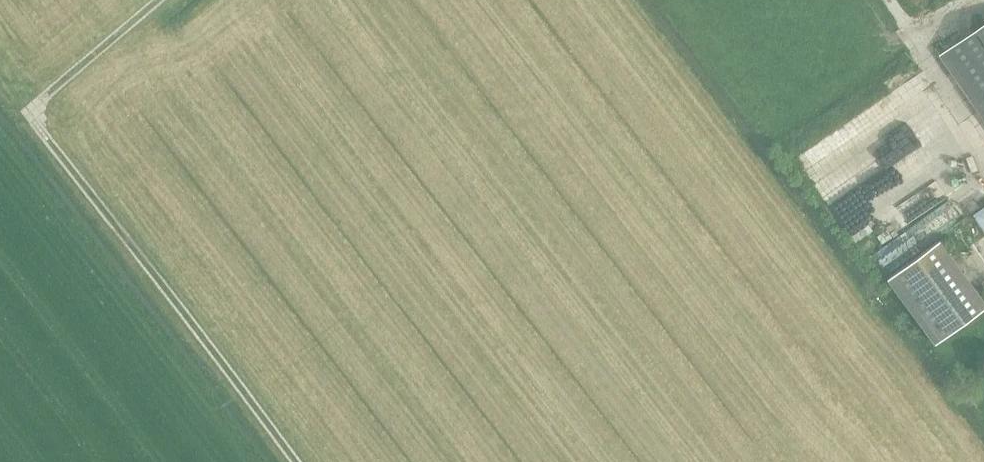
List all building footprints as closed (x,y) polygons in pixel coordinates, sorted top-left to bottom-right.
[(943,54),(983,114),(983,25),(943,54)] [(974,212),(983,227),(983,206),(974,212)] [(983,309),(983,298),(941,240),(889,279),(937,344),(983,309)]
